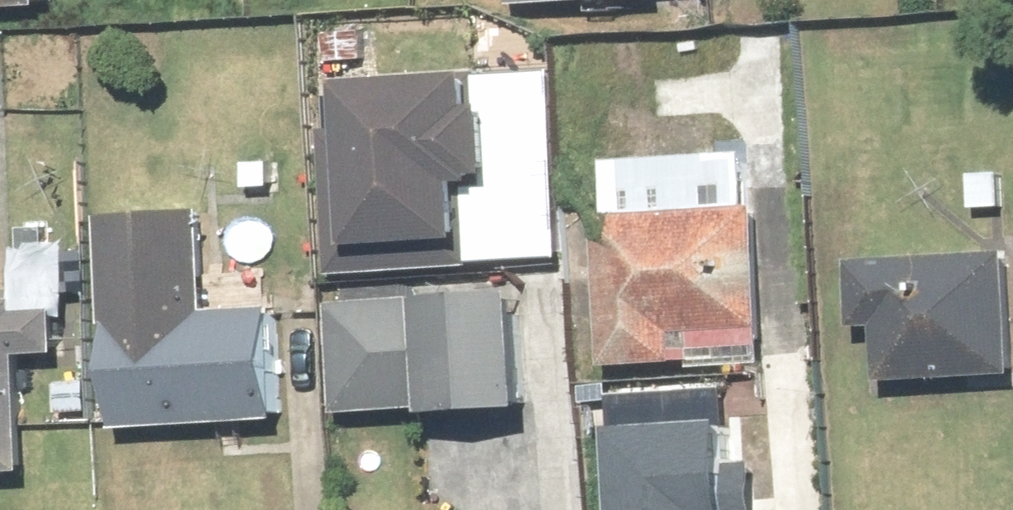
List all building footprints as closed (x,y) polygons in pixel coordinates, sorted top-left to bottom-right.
[(43,17),(42,0),(0,0),(0,20),(43,17)] [(512,15),(569,11),(660,4),(660,0),(511,0),(512,15)] [(491,121),(476,122),(473,79),(342,86),(344,138),(321,139),(329,280),(475,272),(471,185),(495,183),(491,121)] [(762,330),(752,208),(665,215),(592,221),(604,374),(674,369),(672,337),(762,330)] [(114,439),(214,432),(282,427),(274,314),(206,318),(198,212),(99,219),(114,439)] [(846,268),(849,330),(872,329),(876,387),(1012,382),(1012,332),(1011,262),(846,268)] [(423,424),(524,417),(516,299),(329,311),(336,419),(422,413),(423,424)] [(60,319),(16,321),(16,309),(0,310),(0,485),(26,483),(19,363),(62,361),(60,319)] [(622,509),(759,509),(757,465),(733,467),(728,387),(615,394),(622,509)]
